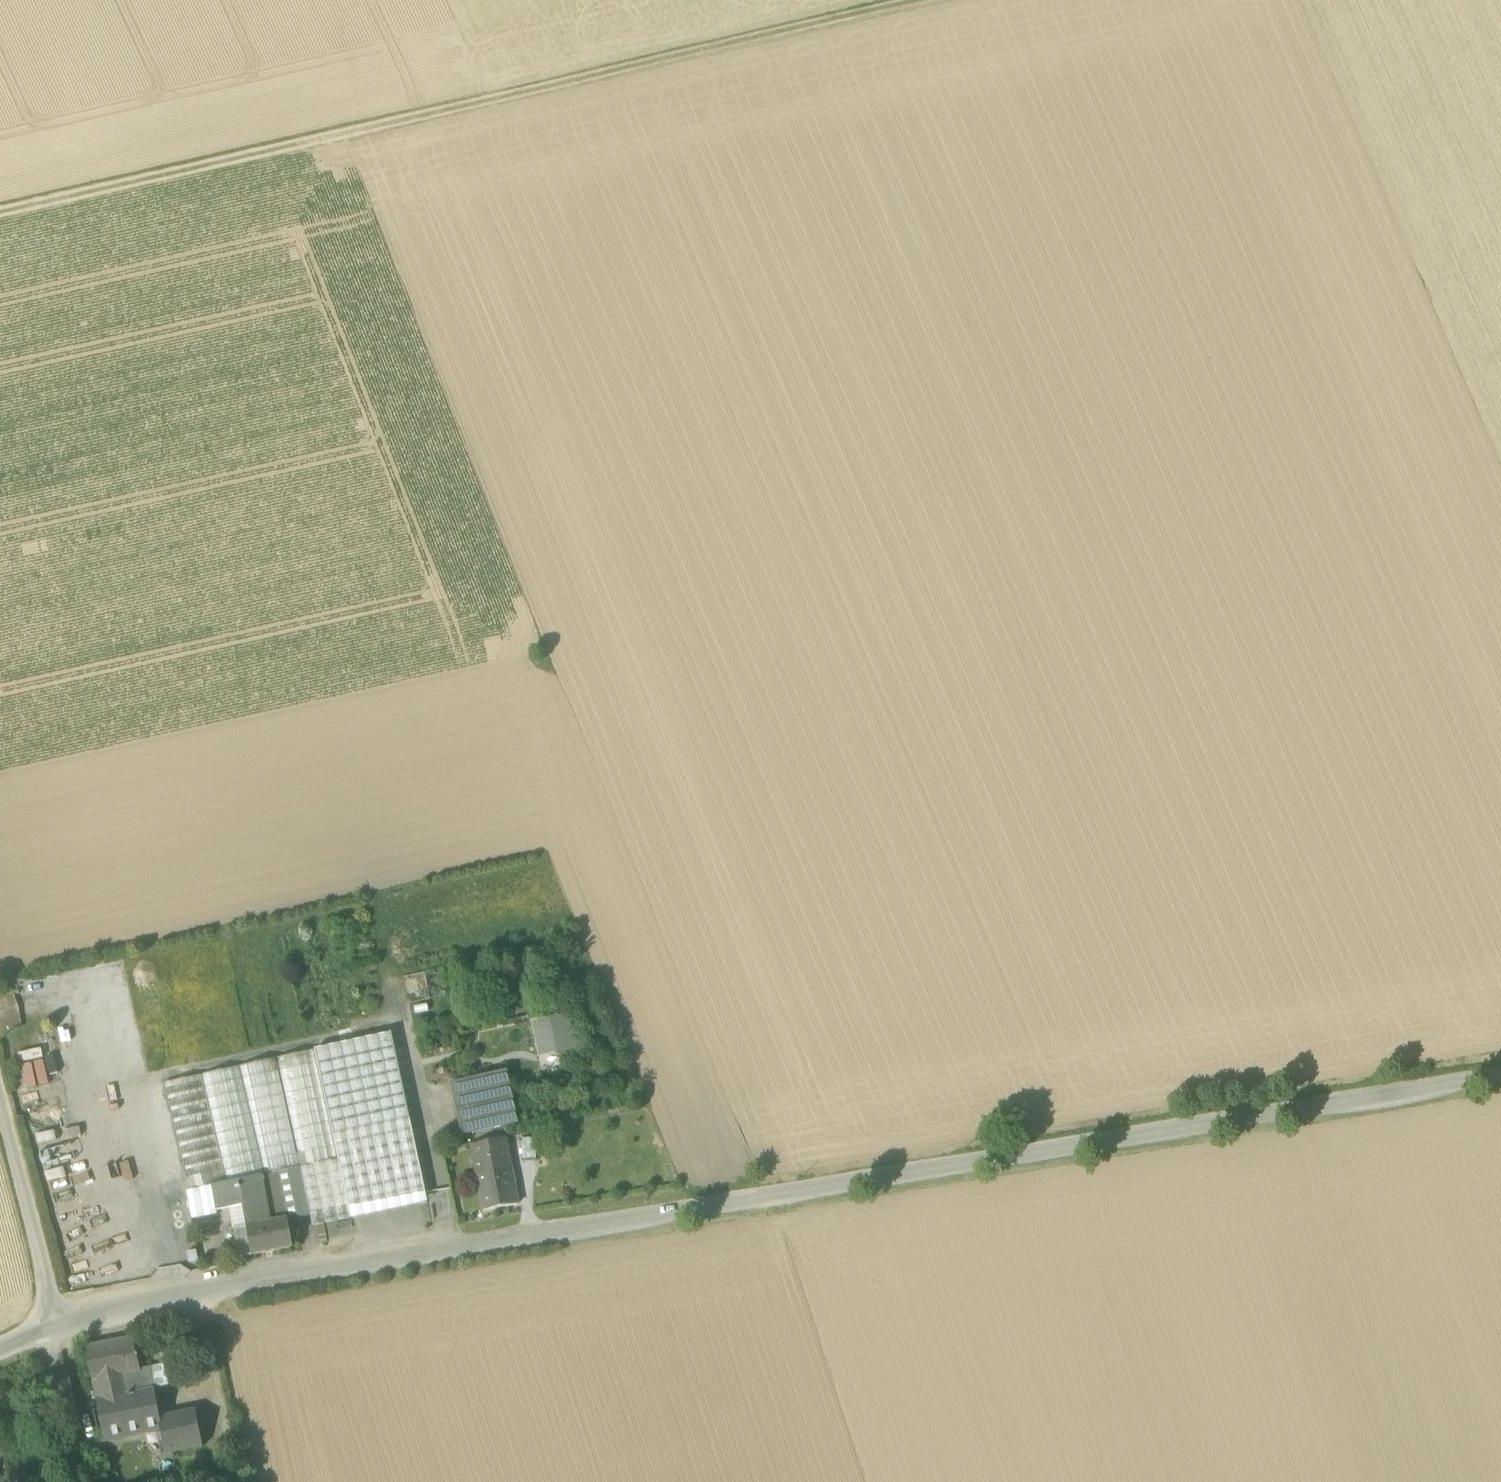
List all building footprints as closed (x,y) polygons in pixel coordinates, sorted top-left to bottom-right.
[(424,995),(419,973),(405,977),(410,999),(424,995)] [(534,1022),(541,1055),(573,1048),(566,1015),(534,1022)] [(309,1215),(313,1226),(428,1202),(391,1033),(276,1059),(275,1056),(272,1056),(273,1059),(163,1084),(189,1192),(213,1186),(278,1172),(300,1168),(309,1215)] [(38,1048),(15,1052),(17,1062),(39,1058),(38,1048)] [(40,1059),(17,1063),(22,1087),(45,1082),(40,1059)] [(451,1084),(463,1135),(518,1122),(506,1071),(451,1084)] [(518,1205),(511,1167),(505,1139),(472,1145),(477,1173),(484,1211),(518,1205)] [(527,1165),(538,1166),(540,1141),(528,1140),(527,1165)] [(278,1172),(287,1219),(309,1215),(300,1168),(278,1172)] [(243,1206),(246,1226),(287,1219),(278,1172),(213,1186),(217,1211),(230,1209),(243,1206)] [(230,1209),(234,1228),(246,1226),(243,1206),(230,1209)] [(246,1226),(252,1255),(293,1248),(287,1219),(246,1226)] [(238,1258),(252,1255),(246,1226),(234,1228),(234,1229),(238,1258)] [(89,1350),(100,1400),(153,1389),(149,1369),(141,1371),(133,1338),(88,1347),(89,1350)] [(154,1389),(153,1389),(100,1400),(108,1439),(160,1428),(166,1455),(203,1447),(196,1410),(159,1417),(154,1389)]
